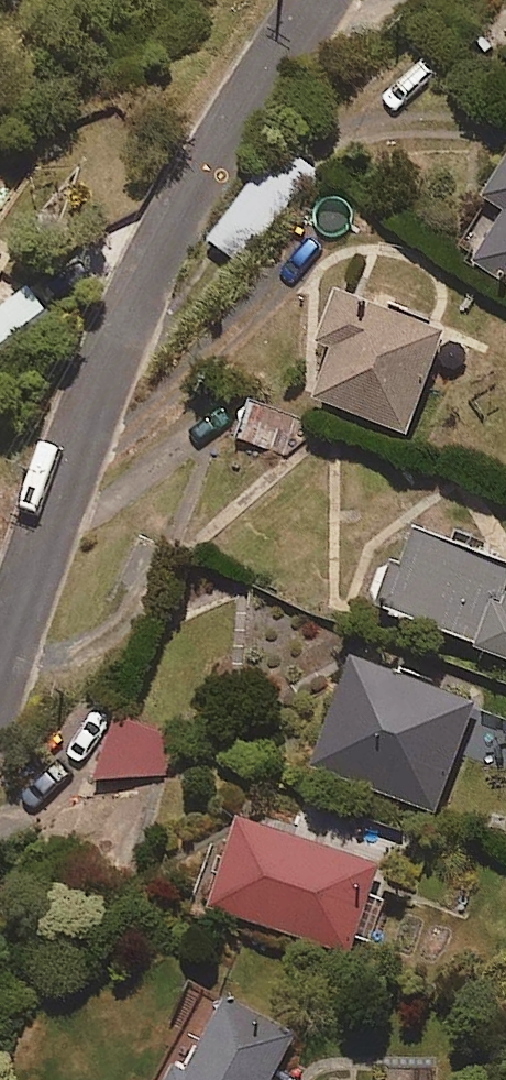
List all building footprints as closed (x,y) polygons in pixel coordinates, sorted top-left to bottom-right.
[(486,199),(505,212),(505,168),(486,199)] [(477,259),(505,277),(505,215),(477,259)] [(442,335),(332,296),(314,346),(329,352),(312,399),(408,433),(442,335)] [(295,455),(305,424),(249,406),(240,437),(295,455)] [(390,564),(378,598),(388,602),(384,612),(505,655),(505,598),(500,596),(505,581),(505,565),(413,532),(400,568),(390,564)] [(505,759),(505,716),(352,661),(313,768),(434,812),(455,753),(502,770),(505,759)] [(160,786),(175,734),(117,717),(102,769),(160,786)] [(373,939),(385,902),(368,896),(377,869),(235,821),(206,907),(348,955),(355,933),(373,939)] [(294,1037),(225,1001),(187,1075),(173,1068),(167,1079),(271,1079),(294,1037)]
